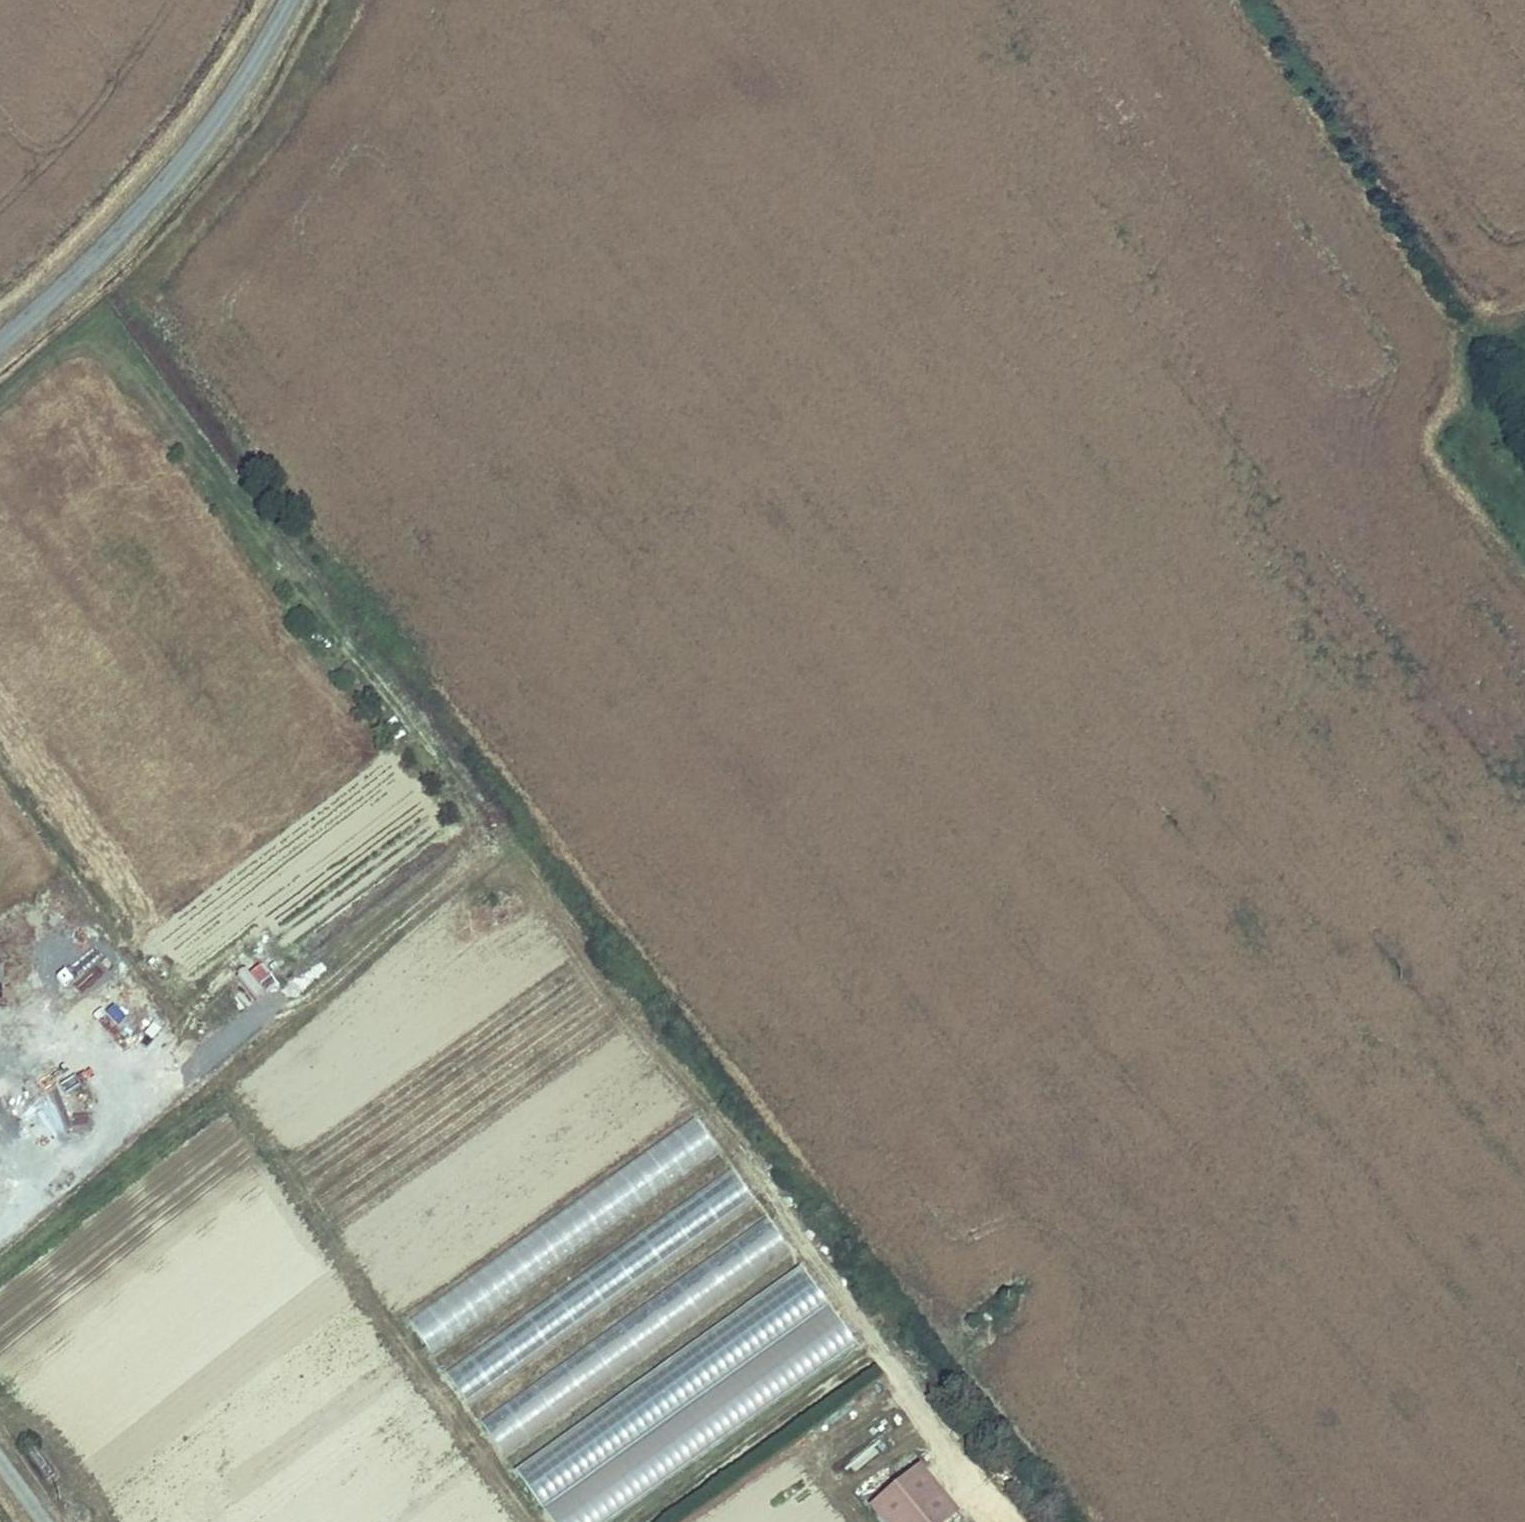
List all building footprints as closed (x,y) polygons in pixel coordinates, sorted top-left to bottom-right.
[(249,979),(269,994),(279,980),(259,966),(249,979)] [(423,1347),(724,1161),(701,1125),(401,1310),(423,1347)] [(440,1369),(465,1405),(758,1207),(733,1170),(440,1369)] [(544,1521),(600,1521),(861,1354),(806,1269),(563,1425),(557,1415),(576,1402),(561,1379),(591,1360),(600,1374),(608,1369),(601,1358),(619,1346),(605,1324),(603,1326),(605,1329),(590,1339),(595,1347),(552,1375),(551,1372),(478,1419),(544,1521)] [(981,1325),(976,1318),(968,1323),(973,1330),(981,1325)] [(959,1511),(920,1466),(872,1507),(885,1521),(946,1521),(959,1511)]
